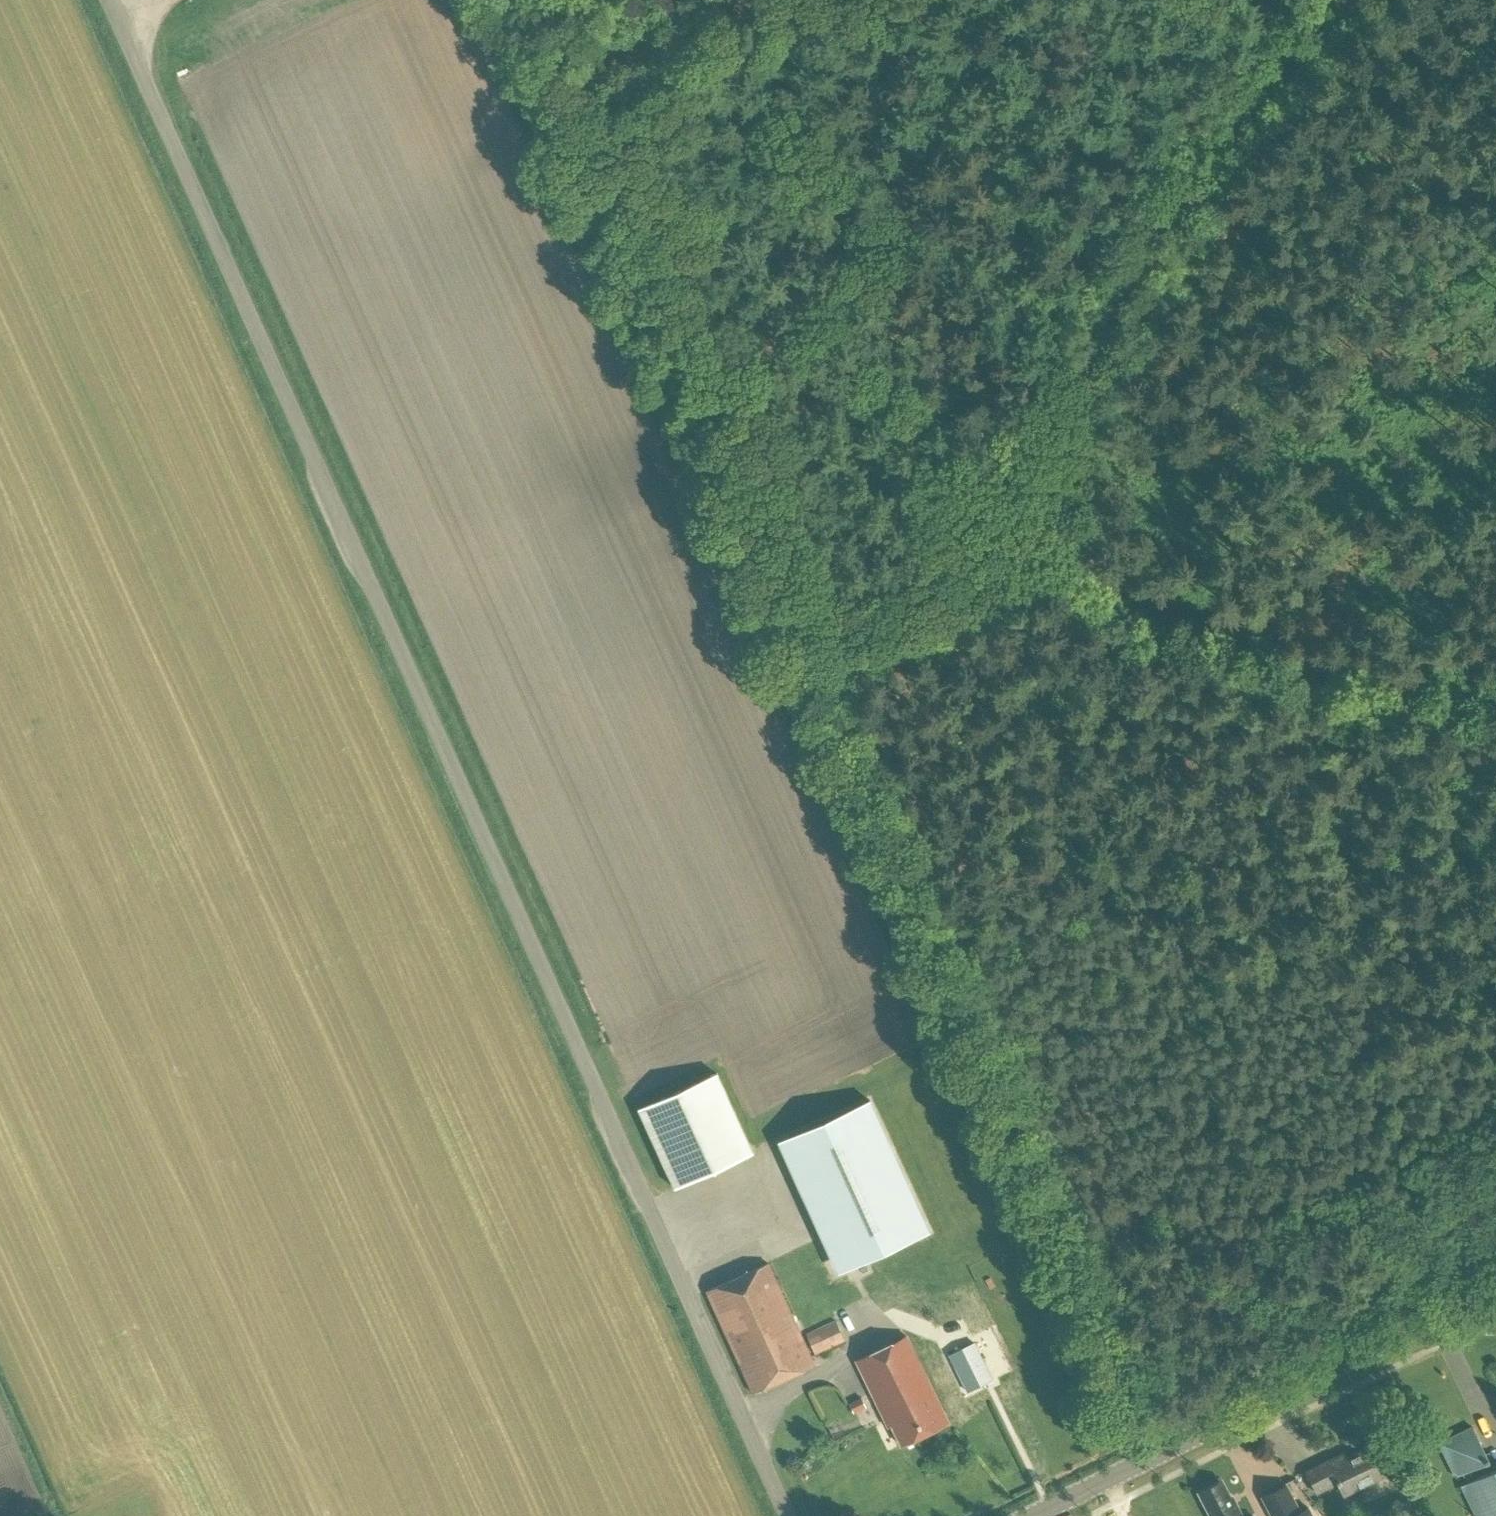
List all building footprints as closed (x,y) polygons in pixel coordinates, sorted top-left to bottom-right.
[(716,1073),(638,1109),(674,1188),(752,1152),(716,1073)] [(869,1100),(788,1138),(849,1270),(930,1232),(869,1100)] [(768,1262),(706,1290),(752,1393),(814,1364),(768,1262)] [(837,1319),(807,1333),(817,1353),(846,1340),(837,1319)] [(906,1335),(855,1359),(888,1426),(891,1425),(900,1444),(948,1421),(906,1335)] [(974,1343),(949,1355),(967,1391),(992,1379),(974,1343)] [(863,1395),(849,1402),(854,1412),(868,1406),(863,1395)] [(1439,1442),(1456,1475),(1462,1472),(1467,1482),(1461,1485),(1477,1515),(1495,1515),(1495,1467),(1493,1469),(1472,1426),(1439,1442)] [(1333,1456),(1301,1472),(1313,1496),(1336,1485),(1343,1497),(1386,1476),(1370,1445),(1336,1462),(1333,1456)] [(1198,1492),(1211,1515),(1242,1515),(1239,1510),(1237,1509),(1230,1496),(1228,1497),(1219,1481),(1198,1492)] [(1285,1484),(1262,1497),(1272,1515),(1312,1515),(1308,1507),(1300,1511),(1285,1484)]
